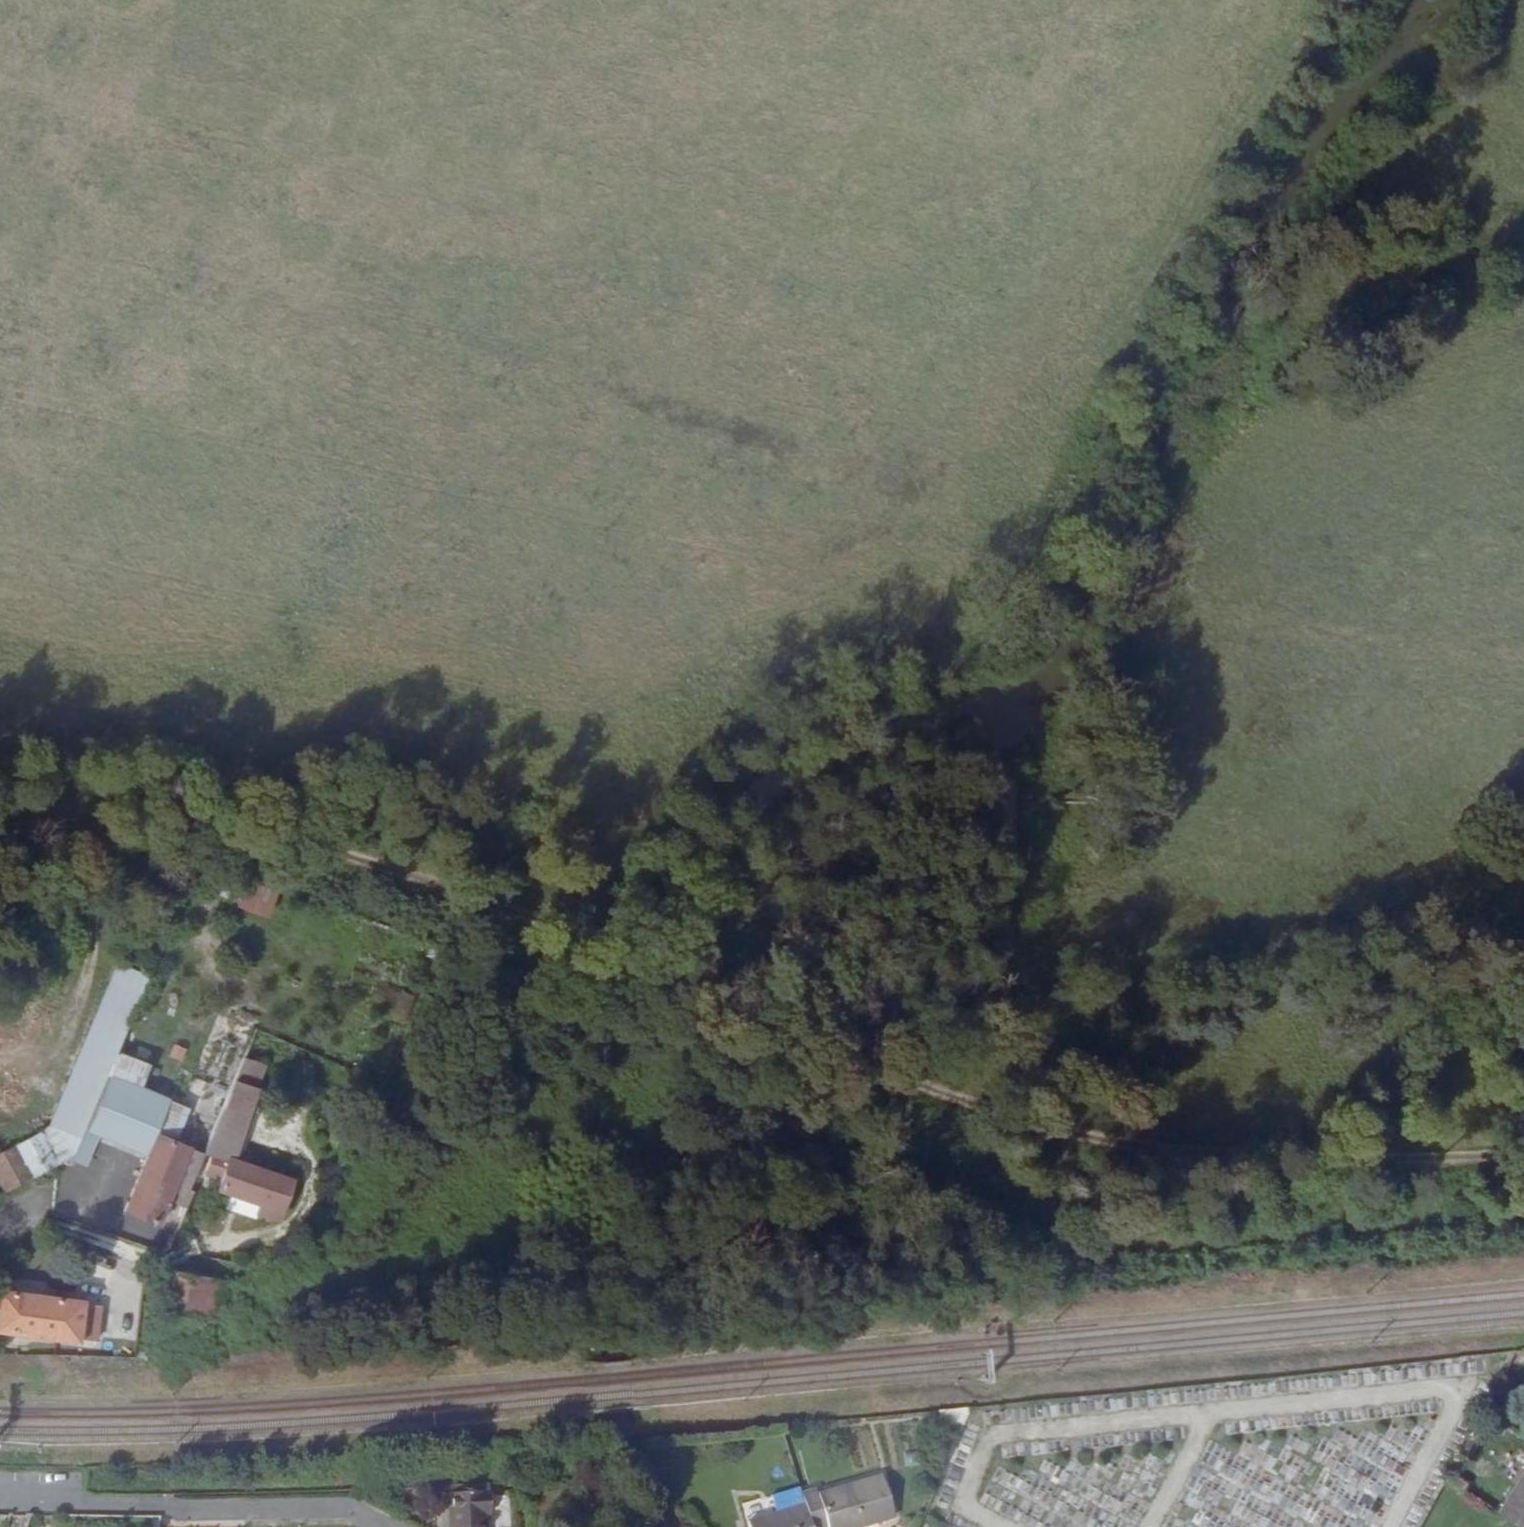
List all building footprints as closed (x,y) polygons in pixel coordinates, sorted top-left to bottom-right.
[(241,877),(230,905),(261,917),(272,889),(241,877)] [(113,1080),(122,1057),(145,1003),(113,991),(57,1128),(86,1141),(91,1129),(113,1080)] [(242,1065),(233,1088),(257,1097),(265,1076),(242,1065)] [(91,1129),(102,1135),(153,1156),(159,1140),(185,1150),(199,1116),(113,1080),(91,1129)] [(295,1194),(286,1190),(239,1171),(231,1167),(246,1131),(253,1133),(265,1102),(257,1097),(233,1088),(228,1100),(203,1163),(216,1168),(211,1182),(227,1189),(224,1197),(263,1214),(258,1225),(268,1230),(278,1233),(295,1194)] [(102,1135),(91,1129),(86,1141),(79,1157),(68,1163),(88,1166),(102,1135)] [(231,1167),(239,1171),(253,1133),(246,1131),(231,1167)] [(161,1228),(193,1154),(185,1150),(159,1140),(153,1156),(129,1215),(161,1228)] [(226,1316),(229,1278),(177,1271),(173,1310),(226,1316)] [(88,1305),(4,1289),(0,1307),(0,1326),(81,1340),(82,1333),(93,1336),(98,1311),(88,1308),(88,1305)] [(828,1498),(818,1501),(825,1526),(893,1526),(904,1524),(893,1485),(830,1504),(828,1498)] [(1510,1509),(1523,1519),(1523,1488),(1510,1509)] [(765,1526),(825,1526),(818,1501),(815,1492),(759,1508),(765,1526)] [(487,1499),(448,1506),(452,1526),(482,1526),(481,1523),(491,1522),(487,1499)]
